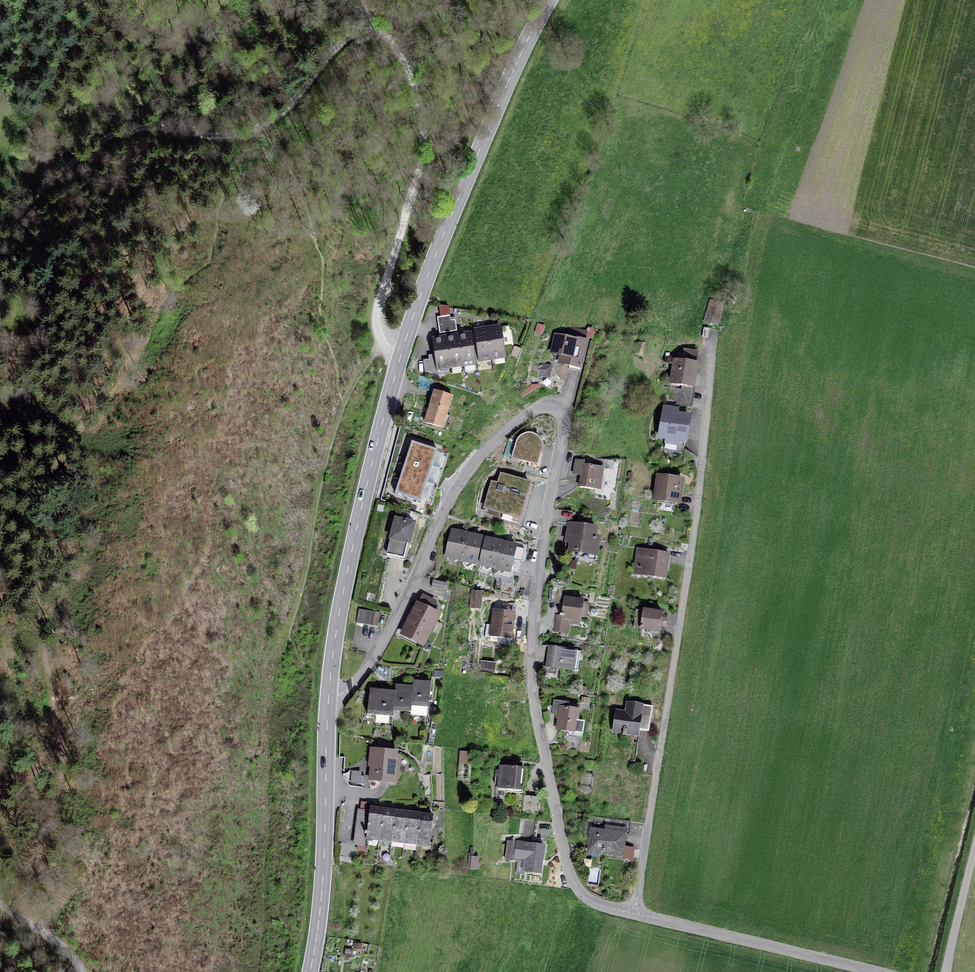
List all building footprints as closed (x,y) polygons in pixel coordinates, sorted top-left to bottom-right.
[(726,306),(712,302),(707,323),(720,328),(726,306)] [(439,334),(457,332),(455,321),(450,322),(449,317),(437,319),(439,334)] [(500,329),(488,331),(492,359),(505,357),(500,329)] [(569,367),(578,369),(588,334),(569,329),(566,338),(556,335),(551,353),(562,356),(557,376),(565,383),(569,367)] [(474,362),(492,359),(488,331),(475,333),(476,341),(478,351),(473,352),(474,362)] [(471,336),(458,338),(462,366),(464,366),(465,371),(475,370),(474,362),(473,352),(478,351),(476,341),(471,341),(471,336)] [(462,366),(458,338),(446,340),(450,368),(462,366)] [(450,368),(446,340),(433,342),(436,360),(438,377),(445,376),(444,369),(450,368)] [(672,404),(688,407),(697,354),(684,352),(683,357),(678,357),(677,360),(666,358),(665,364),(674,366),(671,384),(681,386),(680,390),(675,389),(672,404)] [(438,377),(436,360),(423,362),(425,374),(431,373),(431,376),(438,377)] [(551,367),(540,365),(537,375),(548,378),(551,367)] [(426,425),(443,431),(454,397),(437,392),(431,411),(427,409),(426,414),(429,416),(426,425)] [(675,410),(664,408),(659,436),(666,437),(665,441),(678,443),(679,440),(686,441),(690,417),(674,415),(675,410)] [(518,441),(513,458),(537,465),(541,450),(541,445),(540,441),(537,438),(534,436),(529,435),(526,435),(521,437),(518,441)] [(436,451),(413,443),(397,492),(420,500),(436,451)] [(574,475),(581,476),(579,488),(600,491),(603,469),(583,466),(584,462),(576,461),(574,475)] [(498,485),(492,483),(485,508),(513,517),(518,502),(524,504),(530,484),(501,475),(498,485)] [(660,510),(674,513),(677,494),(680,495),(682,481),(658,478),(655,500),(666,502),(665,504),(661,504),(660,510)] [(396,521),(389,548),(387,555),(403,559),(404,552),(408,553),(415,526),(396,521)] [(570,552),(596,556),(599,540),(594,539),(595,529),(570,525),(566,547),(570,548),(570,552)] [(467,534),(452,531),(446,557),(460,561),(467,534)] [(460,561),(476,565),(482,538),(467,534),(460,561)] [(525,557),(531,556),(535,540),(509,535),(508,544),(516,546),(510,572),(501,570),(498,585),(523,591),(527,573),(523,566),(525,557)] [(501,542),(486,539),(480,565),(495,569),(501,542)] [(508,544),(501,542),(495,569),(501,570),(510,572),(516,546),(508,544)] [(638,575),(665,578),(668,554),(638,550),(637,559),(640,559),(638,575)] [(447,585),(433,581),(431,589),(445,592),(447,585)] [(559,603),(562,589),(550,587),(547,601),(559,603)] [(469,609),(481,610),(482,593),(471,592),(469,609)] [(438,615),(431,611),(435,604),(424,598),(419,607),(417,606),(402,635),(422,646),(438,615)] [(553,632),(568,634),(571,618),(581,620),(584,602),(565,599),(562,616),(556,615),(553,632)] [(633,628),(660,632),(663,615),(652,613),(653,610),(644,608),(644,612),(636,610),(633,628)] [(356,625),(377,628),(380,614),(359,610),(356,625)] [(499,644),(510,646),(514,615),(494,612),(490,634),(500,636),(499,644)] [(557,669),(574,671),(576,652),(559,649),(559,645),(551,644),(547,674),(556,675),(557,669)] [(376,667),(376,678),(390,678),(391,668),(376,667)] [(411,715),(428,717),(431,685),(414,683),(414,688),(411,713),(411,715)] [(394,712),(411,713),(414,688),(397,687),(396,694),(394,712)] [(367,716),(393,718),(394,712),(396,694),(369,691),(367,716)] [(580,705),(554,701),(552,714),(559,715),(557,730),(583,734),(585,722),(578,721),(580,705)] [(653,707),(628,703),(626,712),(616,710),(612,731),(624,732),(623,735),(639,737),(640,731),(649,732),(653,707)] [(373,749),(370,780),(393,782),(396,752),(373,749)] [(461,751),(461,763),(469,763),(469,751),(461,751)] [(500,776),(499,788),(518,791),(521,768),(501,766),(500,771),(497,770),(496,776),(500,776)] [(353,771),(352,783),(359,784),(360,772),(353,771)] [(498,792),(497,801),(506,802),(507,793),(498,792)] [(530,812),(529,813),(537,814),(539,797),(539,798),(523,796),(522,811),(530,812)] [(370,811),(367,836),(379,837),(383,810),(370,808),(370,811)] [(354,845),(365,846),(367,836),(370,811),(358,809),(354,845)] [(383,810),(379,837),(392,839),(395,811),(383,810)] [(395,811),(392,839),(404,840),(408,813),(395,811)] [(403,848),(416,849),(417,842),(420,814),(408,813),(404,840),(403,848)] [(430,844),(433,816),(420,814),(417,842),(430,844)] [(623,856),(632,860),(633,849),(624,848),(628,821),(605,818),(604,830),(592,828),(589,848),(603,850),(602,853),(623,856)] [(525,871),(540,873),(544,846),(532,844),(533,837),(535,838),(538,821),(522,819),(519,842),(517,842),(515,857),(527,859),(525,871)] [(508,841),(505,858),(511,859),(514,842),(508,841)]
